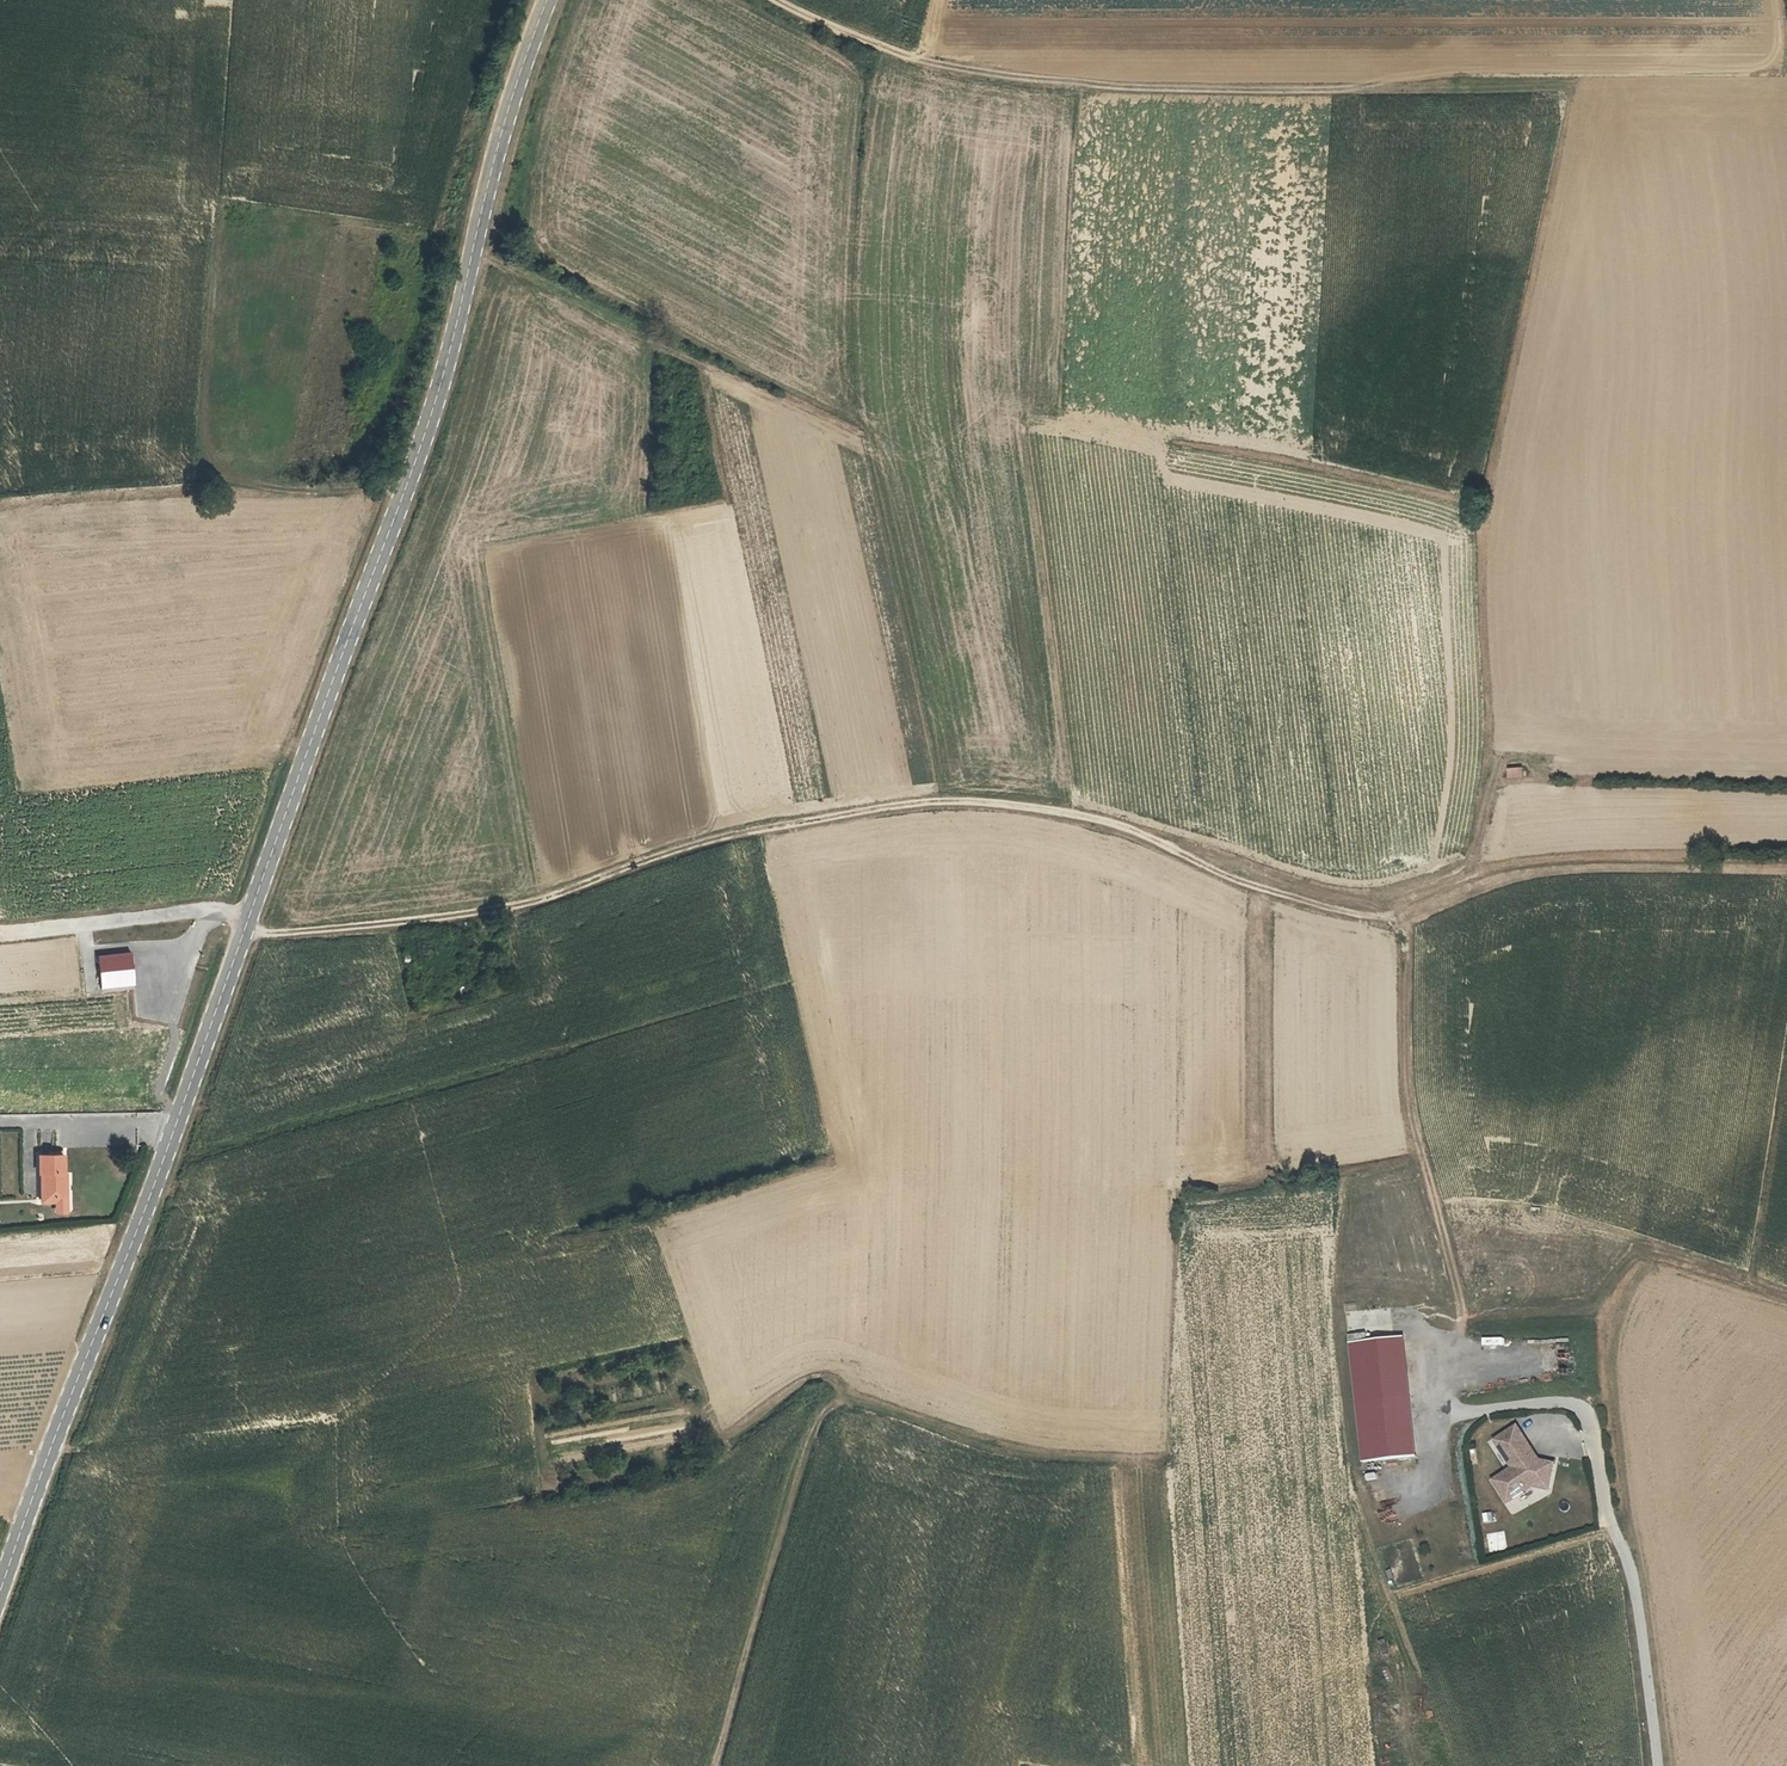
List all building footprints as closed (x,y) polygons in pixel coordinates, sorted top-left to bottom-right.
[(1510,769),(1510,779),(1526,778),(1525,768),(1510,769)] [(38,1205),(52,1204),(51,1198),(63,1197),(61,1180),(59,1180),(56,1157),(32,1160),(34,1178),(35,1178),(38,1205)] [(1361,1464),(1418,1460),(1408,1338),(1368,1342),(1368,1335),(1350,1336),(1361,1464)] [(1508,1507),(1558,1479),(1547,1459),(1542,1462),(1521,1423),(1494,1438),(1511,1469),(1492,1479),(1508,1507)] [(1485,1523),(1494,1521),(1493,1512),(1483,1514),(1485,1523)]
